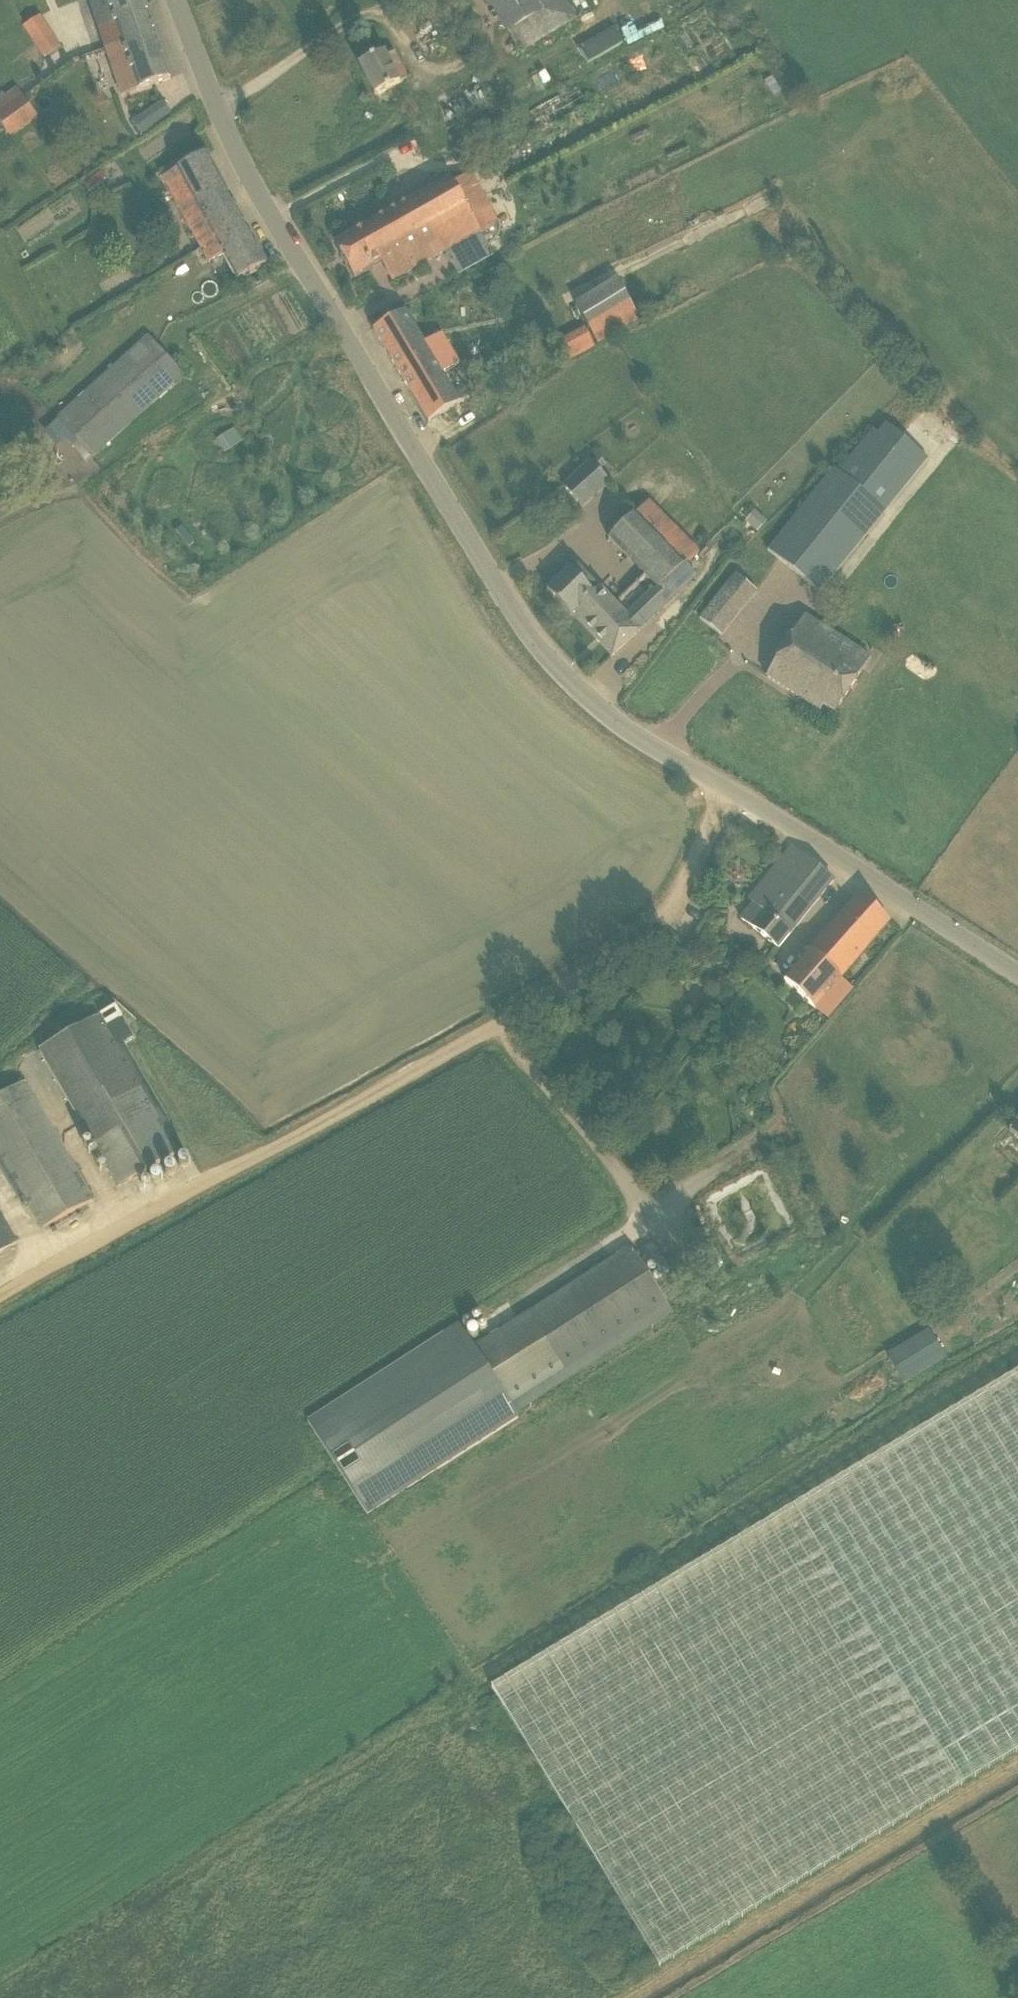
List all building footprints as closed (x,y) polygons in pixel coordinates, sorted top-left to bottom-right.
[(108,49),(155,33),(144,0),(91,0),(108,49)] [(507,34),(509,33),(521,53),(579,18),(567,0),(486,0),(507,34)] [(23,25),(44,57),(61,46),(41,13),(23,25)] [(108,49),(124,94),(171,78),(155,33),(108,49)] [(400,83),(384,52),(360,65),(376,96),(400,83)] [(773,77),(764,81),(773,96),(781,91),(773,77)] [(10,135),(35,116),(21,96),(0,112),(0,122),(10,135)] [(158,125),(149,112),(134,122),(143,136),(158,125)] [(207,154),(163,178),(195,236),(209,228),(220,248),(249,231),(232,199),(231,199),(226,189),(207,154)] [(454,183),(450,177),(336,242),(355,276),(372,267),(381,261),(392,281),(481,231),(454,183)] [(209,262),(223,254),(237,281),(267,264),(259,249),(249,231),(220,248),(209,228),(195,236),(209,262)] [(616,279),(575,304),(599,344),(640,320),(616,279)] [(405,311),(374,329),(405,381),(411,391),(429,421),(477,393),(441,334),(425,344),(405,311)] [(148,335),(56,418),(93,459),(185,375),(148,335)] [(834,468),(768,550),(820,591),(928,458),(901,436),(886,424),(879,433),(874,429),(839,472),(834,468)] [(591,462),(598,470),(604,464),(597,456),(591,462)] [(609,483),(594,466),(591,462),(564,486),(582,507),(609,483)] [(626,522),(609,538),(659,588),(660,589),(687,564),(637,512),(626,522)] [(600,586),(600,587),(578,564),(572,570),(570,568),(547,590),(571,615),(584,603),(589,608),(593,603),(603,613),(615,601),(600,586)] [(613,656),(698,575),(687,564),(660,589),(659,588),(655,592),(653,590),(627,615),(615,601),(603,613),(593,603),(589,608),(584,603),(571,615),(571,616),(573,614),(613,656)] [(699,619),(721,637),(759,589),(737,571),(699,619)] [(805,616),(767,676),(807,702),(810,697),(824,706),(835,713),(863,669),(848,660),(856,648),(805,616)] [(778,948),(834,880),(792,846),(752,895),(757,898),(741,918),(778,948)] [(813,1006),(842,977),(890,920),(861,893),(782,977),(813,1006)] [(179,1152),(100,1014),(41,1048),(119,1186),(179,1152)] [(26,1080),(0,1095),(0,1150),(43,1228),(93,1200),(26,1080)] [(1009,1130),(1017,1139),(1017,1121),(1009,1130)] [(17,1243),(0,1213),(0,1253),(17,1243)] [(519,1418),(510,1404),(667,1303),(631,1247),(527,1313),(475,1346),(460,1323),(308,1421),(368,1515),(519,1418)] [(929,1329),(887,1355),(905,1384),(947,1358),(929,1329)] [(491,1686),(659,1966),(1017,1750),(1017,1369),(491,1686)]
